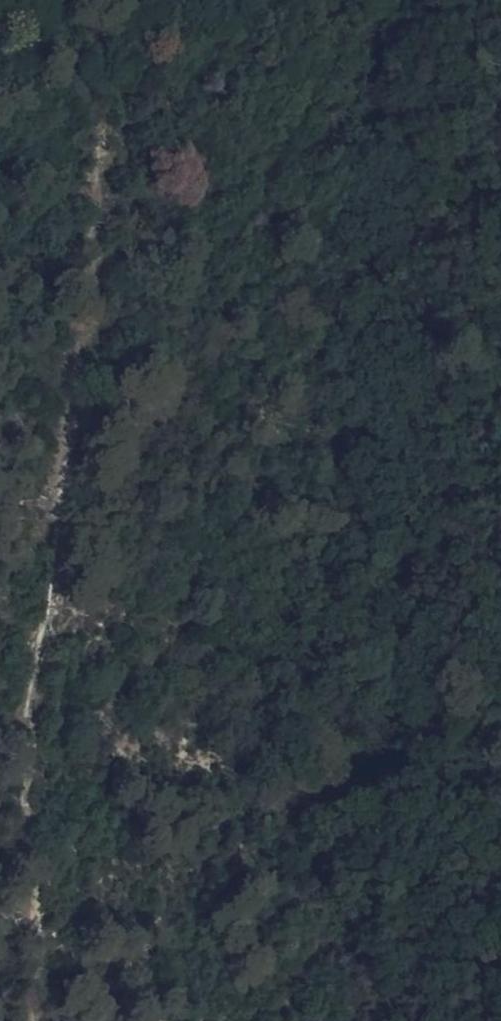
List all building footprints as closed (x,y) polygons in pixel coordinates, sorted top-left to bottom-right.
[(8,571),(10,556),(3,556),(1,570),(8,571)]
